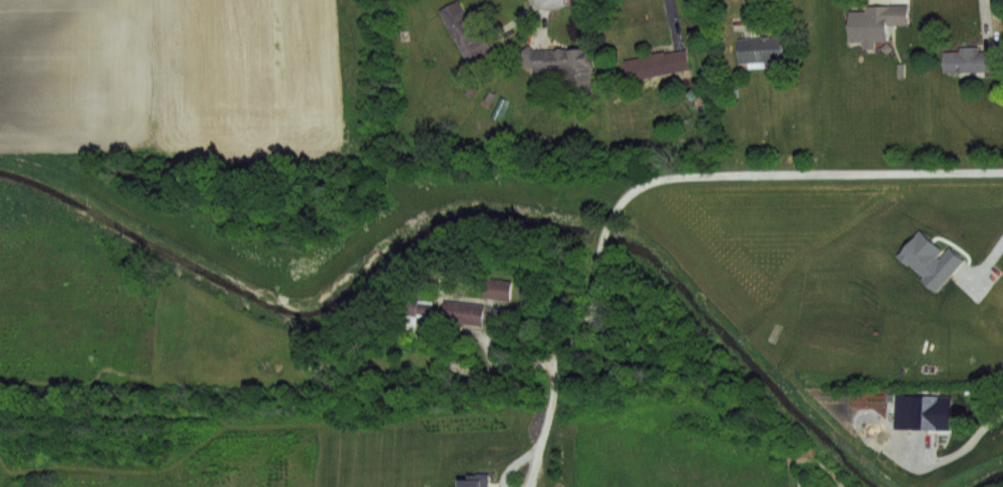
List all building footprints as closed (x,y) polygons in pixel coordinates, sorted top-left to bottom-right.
[(442,11),(459,2),(482,47),(489,43),(493,51),(468,63),(442,11)] [(865,7),(909,4),(910,26),(888,27),(888,42),(875,42),(875,48),(864,49),(864,41),(851,42),(850,12),(866,11),(865,7)] [(738,39),(782,36),(784,60),(740,63),(738,39)] [(529,45),(534,50),(589,48),(592,83),(559,82),(558,70),(530,72),(516,58),(529,45)] [(960,47),(978,47),(980,51),(996,51),(997,72),(943,73),(943,53),(960,53),(960,47)] [(627,61),(647,57),(647,55),(664,51),(665,54),(685,50),(688,68),(630,79),(627,61)] [(894,259),(920,229),(943,250),(948,244),(964,258),(934,293),(922,283),(927,278),(908,262),(904,267),(894,259)] [(487,278),(512,282),(510,300),(485,296),(487,278)] [(407,298),(432,300),(431,314),(405,312),(407,298)] [(447,301),(486,305),(483,324),(445,320),(447,301)] [(912,397),(936,397),(936,431),(912,431),(912,397)] [(492,474),(492,486),(459,486),(459,482),(478,482),(478,474),(492,474)]
